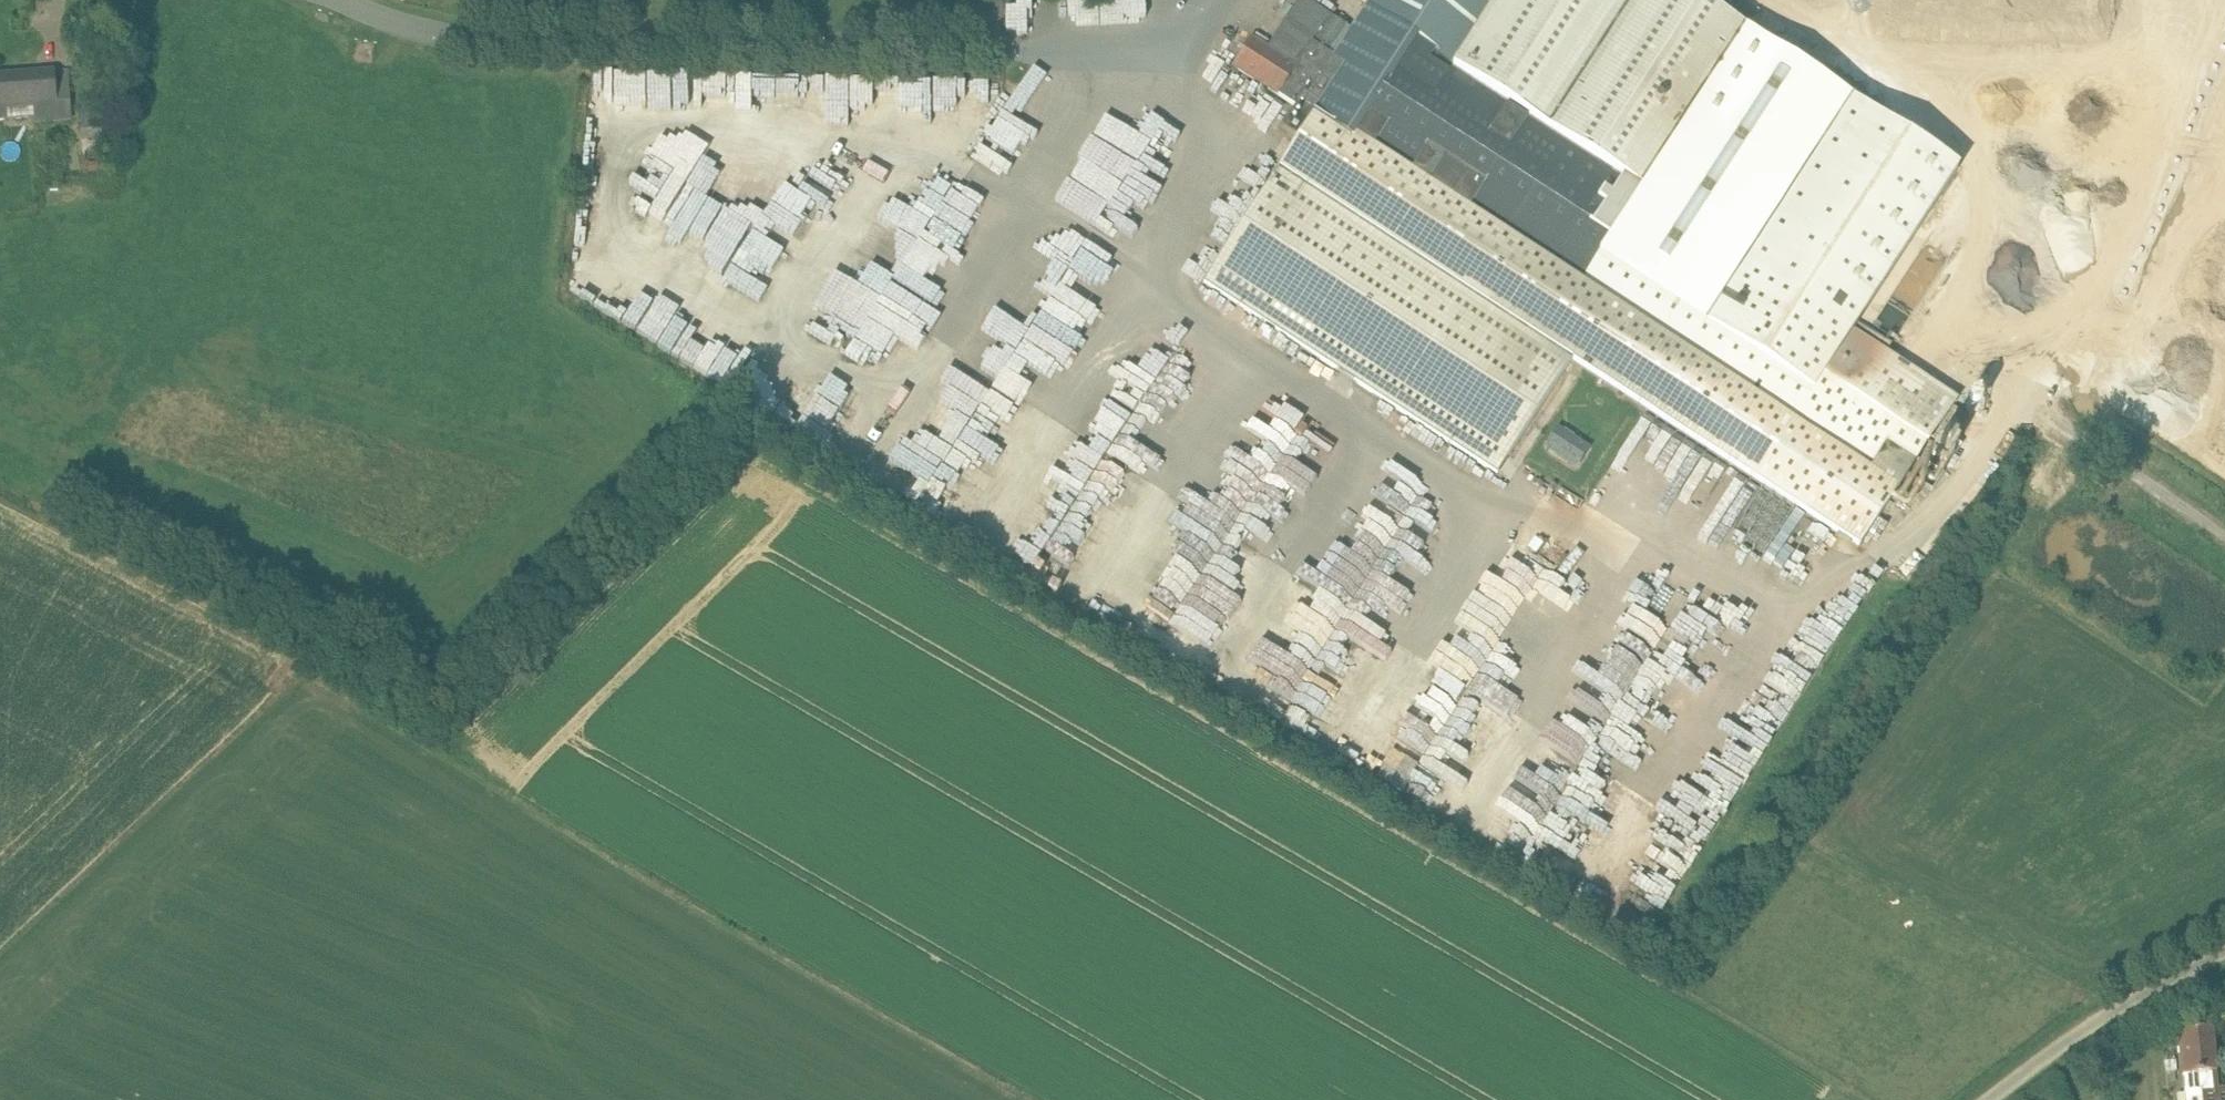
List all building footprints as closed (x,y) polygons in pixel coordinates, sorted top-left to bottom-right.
[(1493,482),(1566,371),(1852,558),(1896,492),(1956,399),(1852,331),(1958,168),(1745,30),(1733,48),(1659,0),(1371,0),(1352,30),(1307,0),(1304,0),(1271,50),(1252,38),(1234,66),(1314,117),(1199,290),(1493,482)] [(1032,67),(1015,99),(1005,94),(991,120),(1028,139),(1059,82),(1032,67)] [(5,119),(6,105),(35,103),(36,121),(71,119),(69,90),(56,91),(54,70),(0,74),(0,119),(5,119)] [(960,115),(961,78),(648,72),(648,86),(675,87),(675,98),(777,100),(796,101),(795,123),(821,124),(822,104),(945,107),(945,115),(960,115)] [(968,82),(968,95),(991,94),(991,80),(968,82)] [(100,100),(80,102),(83,139),(103,137),(100,100)] [(1099,168),(1127,185),(1117,201),(1135,211),(1153,181),(1147,178),(1162,153),(1122,130),(1099,168)] [(994,152),(983,155),(986,169),(1013,164),(1008,137),(991,140),(994,152)] [(716,261),(768,297),(820,223),(795,205),(800,185),(843,196),(846,186),(823,170),(820,174),(797,169),(767,211),(761,207),(745,203),(735,197),(744,163),(708,154),(705,157),(690,153),(665,188),(644,183),(638,191),(637,196),(653,208),(650,220),(677,226),(687,212),(709,217),(703,241),(718,252),(716,261)] [(937,215),(926,234),(959,253),(976,224),(981,228),(994,206),(922,163),(903,195),(937,215)] [(857,306),(844,328),(894,356),(916,316),(923,320),(952,269),(913,247),(922,232),(877,206),(840,270),(870,287),(859,307),(857,306)] [(590,242),(563,289),(695,365),(720,323),(704,314),(700,322),(647,292),(654,280),(640,272),(629,290),(600,274),(612,254),(590,242)] [(800,333),(830,350),(840,332),(809,316),(800,333)] [(1103,426),(1081,465),(1103,477),(1140,411),(1158,421),(1168,403),(1188,415),(1193,406),(1189,404),(1203,379),(1187,371),(1207,335),(1176,317),(1143,375),(1131,368),(1115,396),(1114,395),(1098,422),(1103,426)] [(722,339),(703,373),(776,414),(791,388),(770,376),(784,351),(754,335),(745,352),(722,339)] [(845,417),(857,394),(821,376),(809,399),(845,417)] [(1280,453),(1303,463),(1313,440),(1325,445),(1335,421),(1299,406),(1289,429),(1258,416),(1249,438),(1280,451),(1280,453)] [(1132,439),(1150,452),(1158,441),(1140,428),(1132,439)] [(1548,446),(1576,465),(1587,448),(1559,429),(1548,446)] [(1242,520),(1267,531),(1278,508),(1263,501),(1269,489),(1272,490),(1275,483),(1259,475),(1269,452),(1233,435),(1229,444),(1236,447),(1230,460),(1248,468),(1236,495),(1250,501),(1242,520)] [(1267,570),(1282,552),(1238,517),(1230,505),(1203,483),(1195,494),(1205,502),(1218,523),(1190,558),(1183,563),(1163,547),(1155,556),(1179,575),(1158,601),(1175,628),(1150,608),(1144,615),(1158,626),(1166,621),(1179,632),(1197,609),(1182,585),(1191,580),(1200,568),(1204,574),(1194,585),(1212,600),(1236,584),(1255,561),(1267,570)] [(1348,548),(1362,528),(1349,519),(1335,539),(1348,548)] [(1653,691),(1676,656),(1653,642),(1666,621),(1646,608),(1633,628),(1614,617),(1586,660),(1632,689),(1638,681),(1653,691)] [(1439,630),(1483,654),(1494,634),(1451,609),(1439,630)] [(1473,689),(1512,713),(1534,678),(1511,664),(1525,642),(1508,632),(1473,689)] [(1400,735),(1460,764),(1476,732),(1442,715),(1455,688),(1444,683),(1446,679),(1413,664),(1404,682),(1422,691),(1400,735)] [(1542,772),(1498,835),(1552,873),(1582,829),(1555,810),(1563,799),(1585,814),(1605,785),(1596,779),(1613,755),(1594,742),(1623,702),(1614,695),(1599,716),(1587,708),(1556,752),(1571,763),(1557,783),(1542,772)] [(1456,717),(1470,725),(1481,707),(1468,698),(1456,717)] [(1355,767),(1422,797),(1431,777),(1422,773),(1423,770),(1366,744),(1355,767)] [(2180,1031),(2184,1074),(2186,1074),(2188,1092),(2204,1090),(2205,1099),(2224,1099),(2224,1089),(2219,1090),(2217,1071),(2218,1071),(2214,1028),(2180,1031)]
